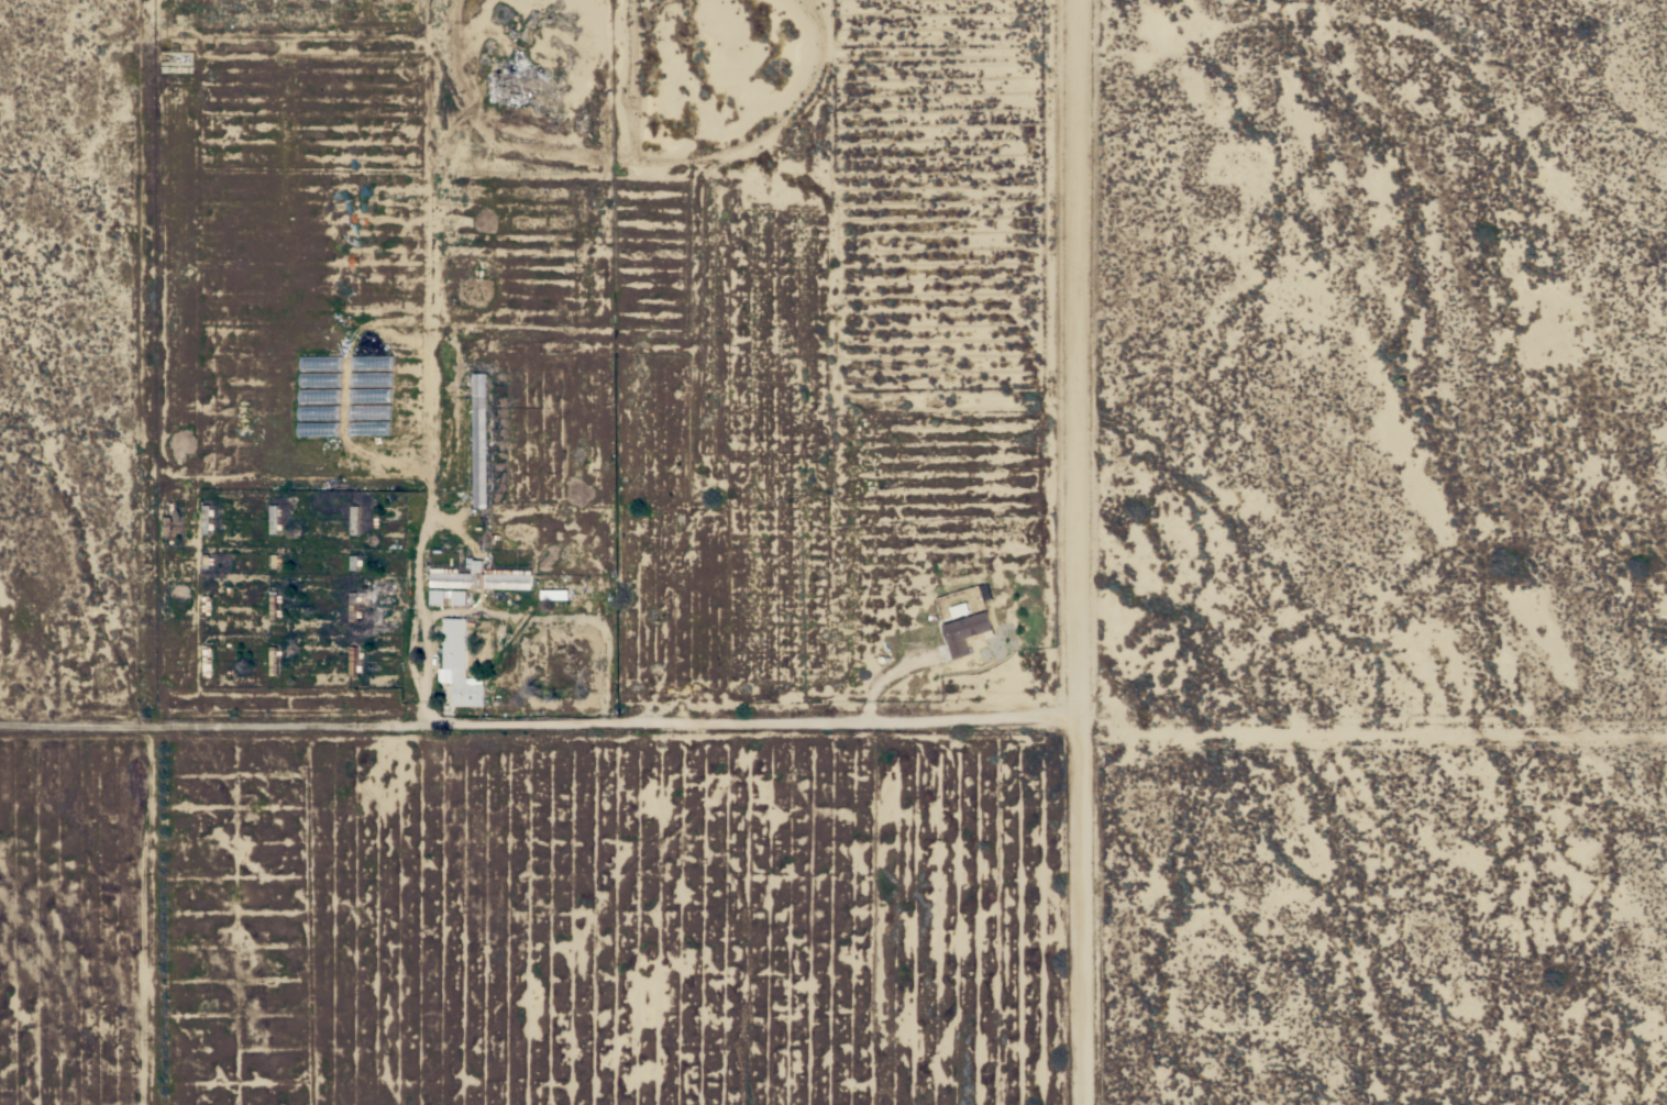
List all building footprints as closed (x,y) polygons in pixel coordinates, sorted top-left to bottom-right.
[(472,374),(485,374),(486,508),(473,508),(472,374)] [(201,505),(209,505),(209,509),(213,509),(212,516),(209,516),(209,523),(212,523),(212,530),(209,530),(209,534),(200,533),(201,505)] [(268,505),(277,505),(277,509),(280,509),(280,516),(277,516),(277,523),(280,523),(280,530),(277,530),(277,533),(269,534),(268,505)] [(350,506),(357,506),(357,511),(362,511),(362,518),(357,518),(357,522),(362,523),(362,529),(357,529),(357,534),(350,534),(350,506)] [(429,587),(430,568),(531,571),(531,589),(429,587)] [(568,589),(568,599),(541,599),(541,589),(568,589)] [(429,604),(429,590),(466,590),(466,592),(471,592),(471,605),(429,604)] [(269,592),(277,592),(277,596),(281,596),(281,601),(277,601),(277,610),(280,610),(280,616),(277,616),(277,620),(269,620),(269,592)] [(349,593),(356,593),(356,597),(361,597),(361,603),(356,603),(356,611),(361,611),(361,617),(356,617),(356,621),(349,621),(349,593)] [(210,615),(201,615),(201,596),(210,596),(210,615)] [(986,611),(992,629),(964,639),(969,654),(952,659),(942,626),(986,611)] [(466,621),(474,621),(474,627),(466,627),(465,670),(466,670),(466,677),(483,677),(483,678),(488,678),(488,685),(484,685),(484,697),(486,697),(486,701),(484,701),(484,707),(452,706),(453,683),(438,682),(438,668),(443,668),(443,653),(439,653),(439,649),(443,649),(443,618),(466,619),(466,621)] [(211,677),(202,677),(201,647),(210,647),(211,677)] [(268,647),(276,647),(276,651),(280,651),(280,658),(276,658),(277,675),(269,675),(268,647)] [(349,647),(356,647),(356,651),(361,651),(361,656),(356,656),(356,665),(361,665),(361,671),(356,671),(356,675),(349,675),(349,647)]
